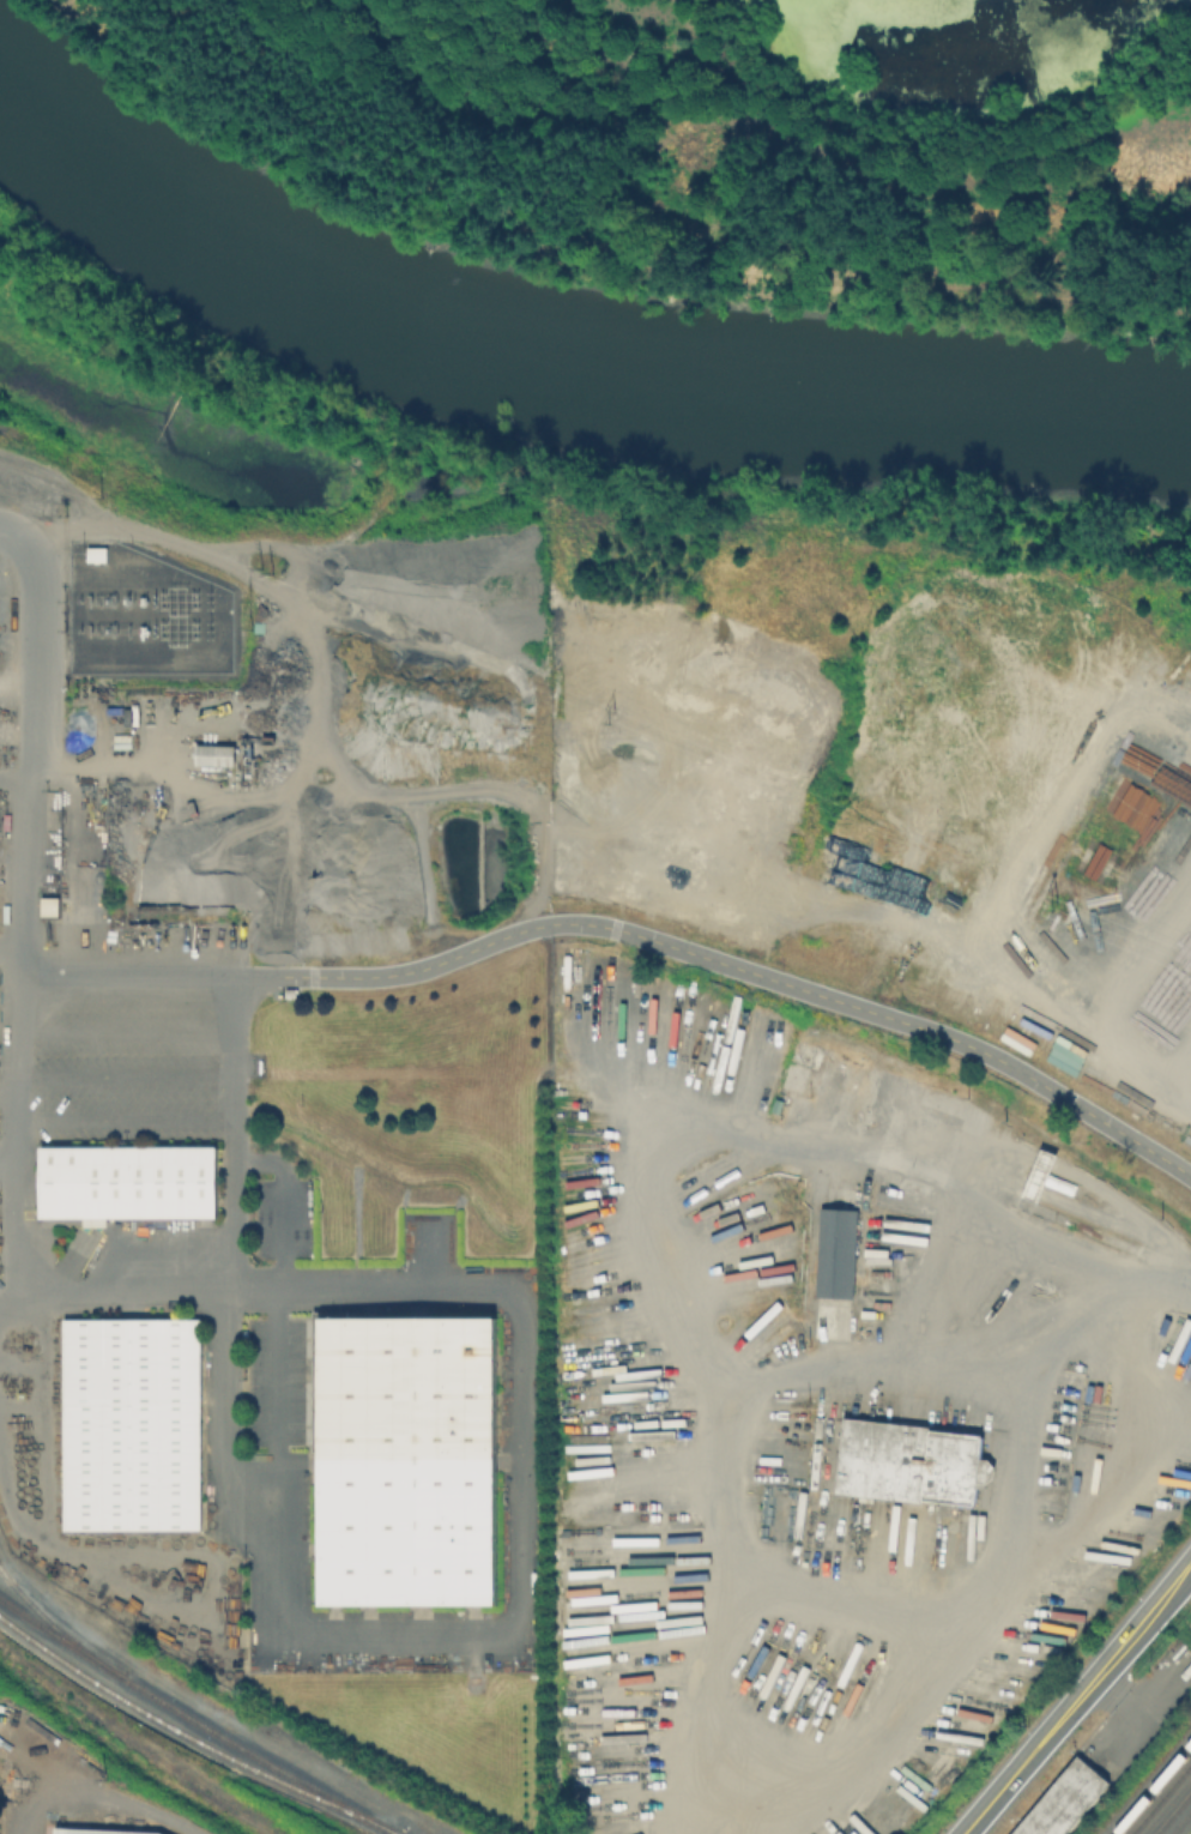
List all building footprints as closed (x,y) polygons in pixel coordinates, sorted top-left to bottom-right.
[(104,554),(104,546),(85,546),(86,560),(93,560),(93,555),(104,554)] [(233,765),(233,744),(194,743),(194,764),(233,765)] [(58,915),(58,896),(40,896),(40,915),(58,915)] [(214,1215),(38,1215),(38,1145),(214,1145),(214,1215)] [(856,1207),(851,1296),(814,1293),(818,1205),(856,1207)] [(492,1315),(494,1601),(318,1601),(318,1315),(492,1315)] [(61,1316),(195,1316),(197,1528),(62,1528),(61,1316)] [(929,1428),(979,1432),(977,1456),(986,1458),(992,1465),(992,1476),(984,1480),(974,1480),(972,1503),(921,1498),(921,1501),(834,1492),(841,1416),(929,1425),(929,1428)] [(1106,1779),(1059,1833),(1008,1833),(1077,1754),(1106,1779)] [(157,1830),(164,1833),(52,1833),(53,1826),(157,1830)]
